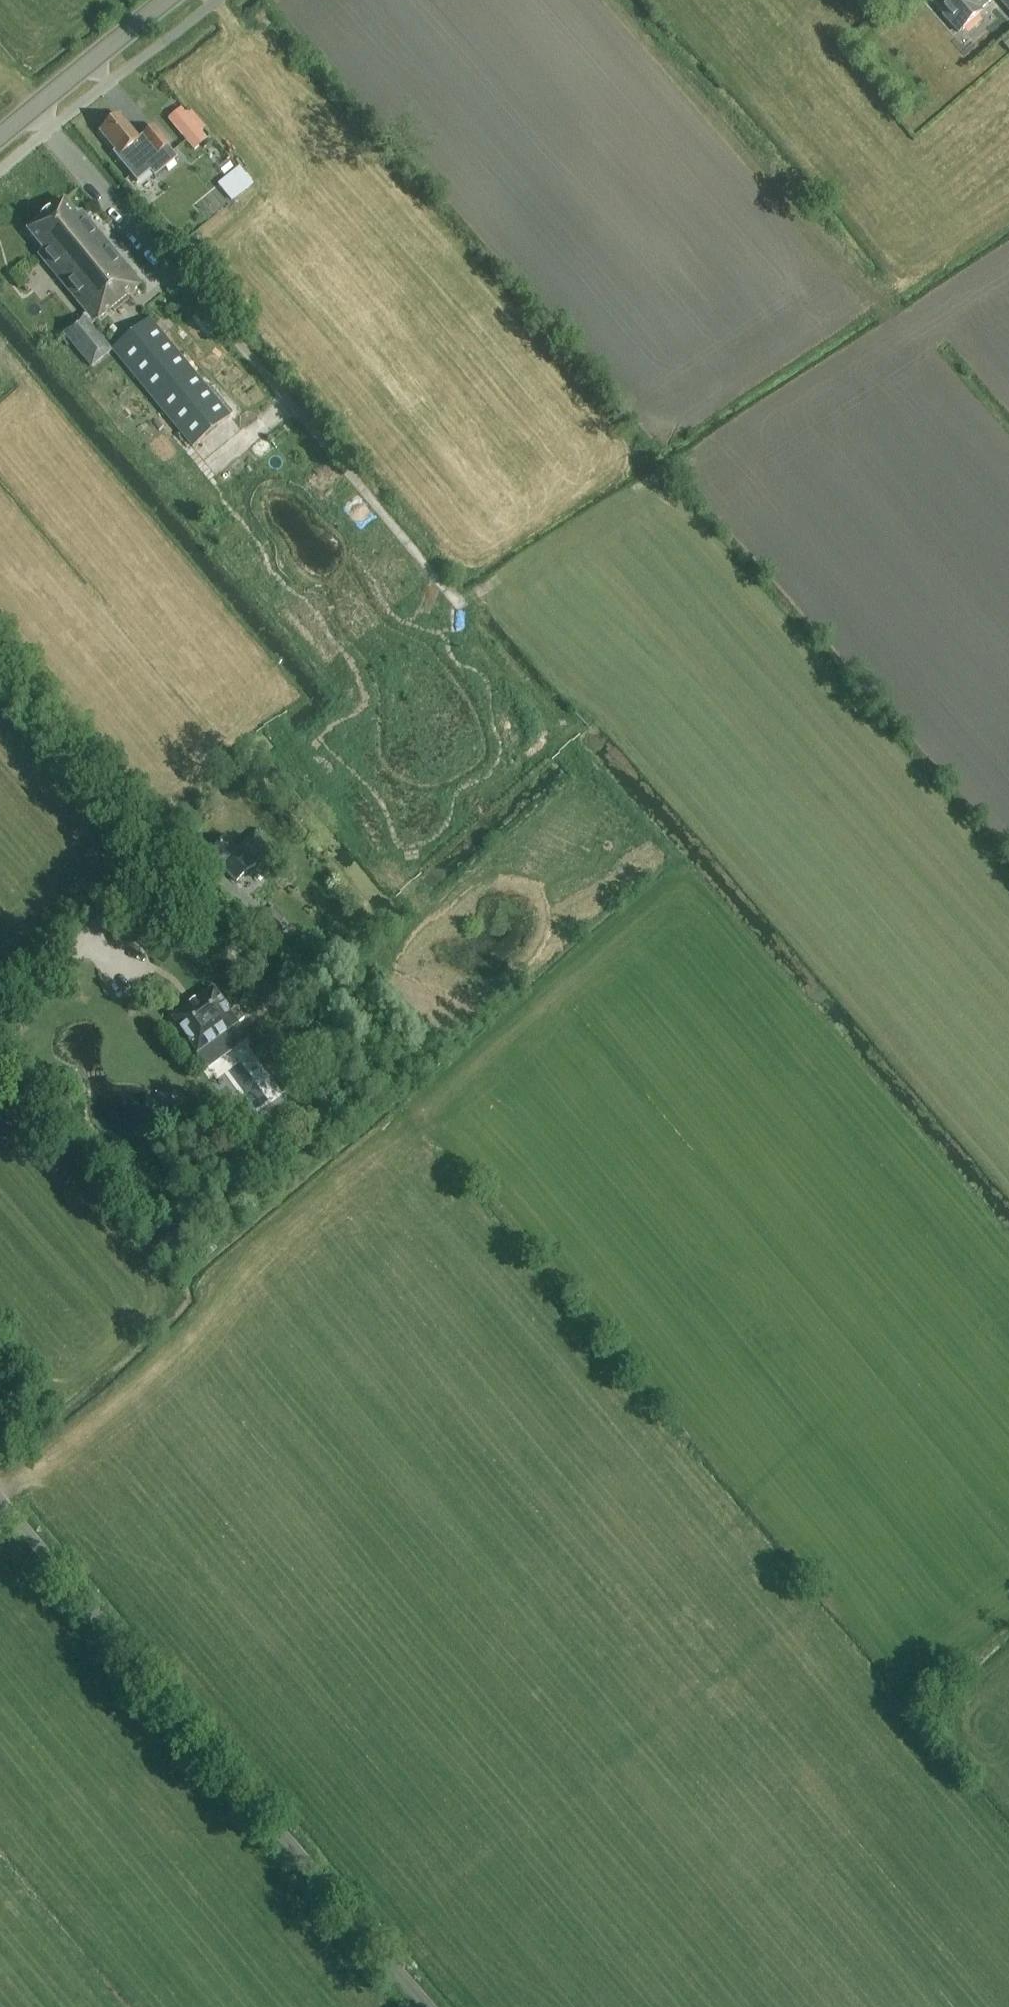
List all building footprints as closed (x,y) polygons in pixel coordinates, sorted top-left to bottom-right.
[(932,2),(942,14),(940,16),(958,35),(983,13),(981,11),(994,0),(934,0),(932,2)] [(998,1),(1008,14),(1008,0),(999,0),(998,1)] [(1001,43),(1008,52),(1008,36),(1001,43)] [(183,107),(169,118),(195,150),(209,139),(183,107)] [(101,131),(100,133),(116,151),(114,153),(138,182),(151,171),(156,177),(178,158),(169,147),(170,145),(154,127),(139,139),(119,117),(112,122),(109,122),(102,127),(101,131)] [(81,213),(75,217),(63,202),(27,232),(43,251),(37,256),(87,315),(63,334),(91,368),(111,352),(91,327),(141,285),(81,213)] [(192,449),(231,417),(151,319),(111,351),(192,449)] [(235,882),(252,867),(255,864),(254,862),(269,849),(254,833),(235,850),(225,838),(212,850),(216,854),(213,858),(235,882)] [(230,1013),(213,990),(172,1019),(197,1054),(244,1020),(236,1009),(230,1013)] [(0,1382),(0,1409),(13,1398),(0,1382)]
